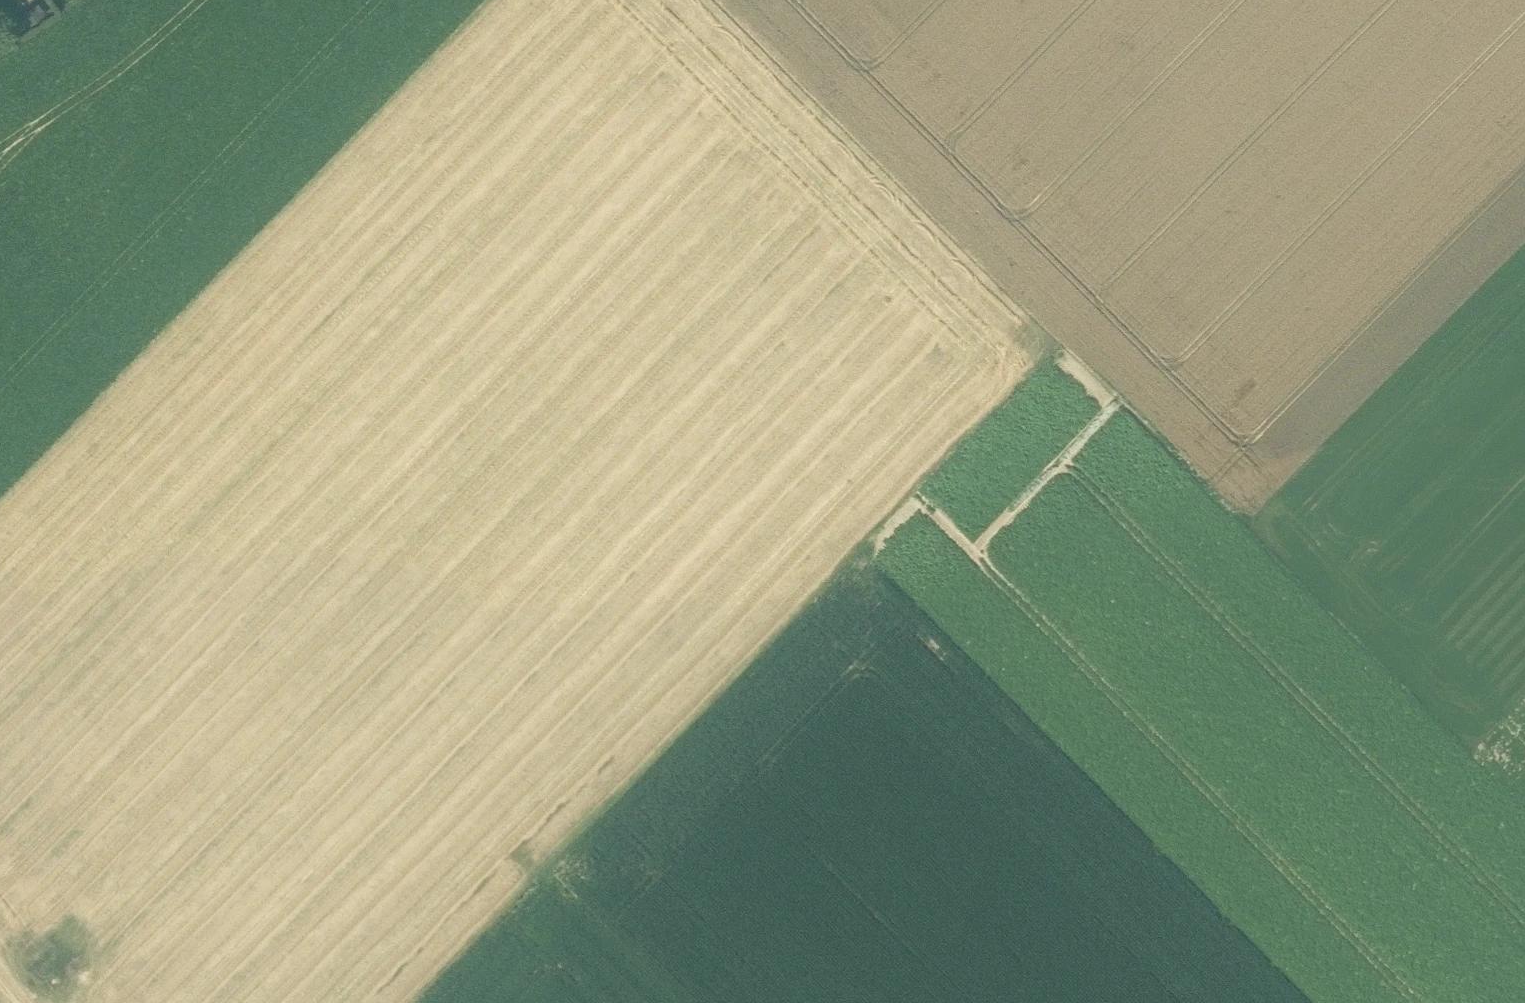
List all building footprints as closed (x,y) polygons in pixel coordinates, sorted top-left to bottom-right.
[(38,3),(24,13),(31,23),(45,13),(38,3)]
